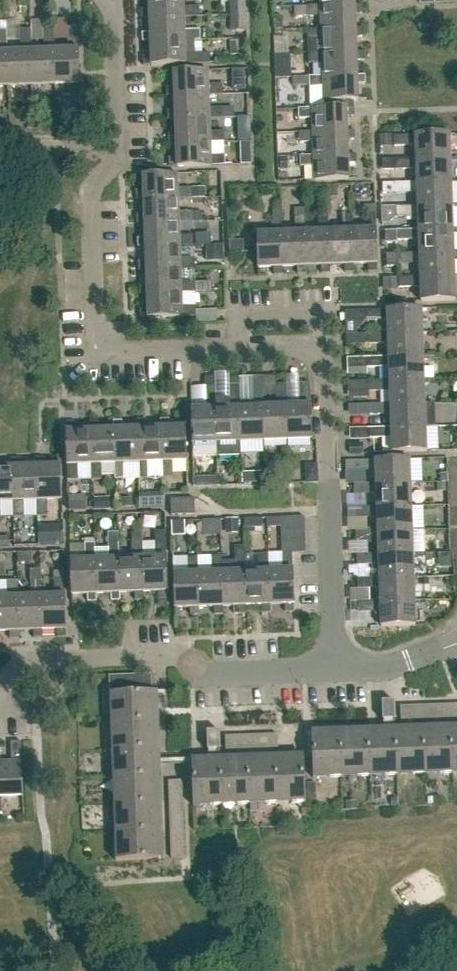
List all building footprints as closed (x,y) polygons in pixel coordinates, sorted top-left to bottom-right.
[(184,0),(150,0),(150,9),(142,9),(142,18),(150,18),(150,17),(184,16),(184,17),(200,16),(200,6),(184,7),(184,0)] [(245,15),(245,0),(230,0),(230,15),(245,15)] [(308,16),(322,16),(322,29),(356,28),(356,14),(364,13),(363,4),(356,5),(355,5),(321,6),(307,6),(308,16)] [(246,31),(245,15),(230,15),(231,31),(246,31)] [(185,31),(184,17),(184,16),(150,17),(150,18),(151,32),(142,33),(142,42),(151,41),(185,40),(185,41),(201,40),(201,30),(185,31)] [(54,51),(55,85),(80,84),(79,50),(78,50),(78,28),(67,28),(68,50),(55,51),(54,51)] [(365,37),(364,28),(356,28),(322,29),(308,29),(309,53),(323,52),(323,53),(357,52),(357,37),(365,37)] [(31,51),(30,29),(20,30),(21,52),(8,52),(7,52),(8,87),(32,86),(31,51)] [(54,51),(55,51),(54,29),(44,29),(44,51),(31,51),(32,86),(55,85),(54,51)] [(8,52),(7,30),(0,31),(0,87),(8,87),(7,52),(8,52)] [(186,54),(185,41),(185,40),(151,41),(151,56),(143,56),(143,65),(152,65),(152,66),(186,65),(186,64),(202,64),(201,53),(186,54)] [(358,76),(358,75),(358,61),(365,60),(365,52),(357,52),(323,53),(323,52),(309,53),(309,63),(323,63),(324,76),(324,77),(358,76)] [(167,89),(167,96),(175,96),(175,95),(209,94),(209,95),(223,95),(223,85),(209,85),(208,70),(174,71),(175,88),(167,89)] [(325,107),(325,101),(359,100),(358,84),(366,84),(366,74),(358,75),(358,76),(324,77),(324,76),(309,77),(311,108),(313,108),(313,107),(325,107)] [(210,108),(209,95),(209,94),(175,95),(175,96),(175,111),(167,111),(168,120),(176,120),(176,119),(210,118),(210,119),(224,119),(223,108),(210,108)] [(348,131),(348,130),(347,115),(356,115),(355,107),(347,107),(347,106),(325,107),(313,107),(313,108),(311,108),(299,109),(299,119),(313,119),(314,132),(348,131)] [(210,132),(210,119),(210,118),(176,119),(176,120),(176,135),(168,135),(169,144),(176,144),(211,142),(211,143),(225,142),(224,132),(210,132)] [(349,155),(349,154),(348,139),(356,139),(356,130),(348,130),(348,131),(314,132),(300,132),(300,143),(314,142),(315,155),(314,156),(349,155)] [(277,132),(277,149),(291,149),(290,132),(277,132)] [(417,159),(451,158),(450,134),(416,135),(394,136),(394,146),(416,145),(417,159)] [(392,146),(392,136),(380,137),(381,147),(392,146)] [(211,156),(211,143),(211,142),(176,144),(177,158),(169,158),(169,167),(177,167),(177,168),(211,167),(211,166),(226,165),(225,155),(211,156)] [(314,156),(315,155),(300,155),(301,166),(315,165),(315,181),(350,179),(349,163),(357,163),(357,154),(349,154),(349,155),(314,156)] [(395,170),(417,170),(418,182),(418,183),(452,182),(451,158),(417,159),(394,159),(395,170)] [(383,171),(395,170),(395,169),(394,159),(382,160),(383,171)] [(136,191),(137,200),(144,200),(179,198),(179,199),(192,199),(192,188),(178,188),(178,174),(144,175),(144,190),(136,191)] [(418,207),(452,206),(452,182),(418,183),(418,182),(395,183),(396,193),(418,193),(418,206),(418,207)] [(179,212),(179,199),(179,198),(144,200),(145,214),(137,214),(137,224),(145,223),(179,222),(180,223),(193,222),(193,211),(179,212)] [(419,230),(453,229),(452,206),(418,207),(418,206),(396,207),(382,208),(382,223),(389,223),(396,216),(396,217),(419,216),(419,230)] [(353,264),(354,264),(368,264),(368,272),(378,272),(378,264),(377,229),(377,230),(376,213),(365,214),(366,230),(353,230),(352,230),(353,264)] [(352,230),(353,230),(352,214),(342,215),(342,230),(329,231),(328,231),(329,265),(330,265),(345,265),(345,273),(354,272),(354,264),(353,264),(352,230)] [(328,231),(329,231),(329,215),(318,215),(319,231),(306,232),(304,232),(306,266),(322,265),(322,274),(331,273),(330,265),(329,265),(328,231)] [(304,232),(306,232),(305,216),(295,216),(295,232),(282,233),(281,233),(282,267),(283,267),(298,266),(298,274),(306,274),(306,266),(304,232)] [(281,233),(282,233),(282,217),(271,217),(271,233),(257,234),(258,268),(275,267),(275,275),(283,275),(283,267),(282,267),(281,233)] [(180,236),(180,223),(179,222),(145,223),(146,238),(138,238),(138,247),(146,247),(146,246),(180,245),(180,246),(194,245),(193,235),(180,236)] [(420,254),(454,253),(453,229),(419,230),(386,231),(387,243),(397,243),(397,241),(419,240),(420,253),(420,254)] [(229,242),(230,254),(245,253),(244,241),(229,242)] [(181,259),(180,246),(180,245),(146,246),(146,247),(146,261),(139,262),(139,271),(147,270),(181,269),(181,270),(195,270),(194,258),(181,259)] [(421,278),(455,276),(454,253),(420,254),(420,253),(386,254),(386,266),(398,266),(398,265),(420,264),(421,277),(421,278)] [(195,282),(182,282),(181,270),(181,269),(147,270),(147,285),(139,285),(140,294),(147,294),(147,293),(182,292),(182,294),(196,293),(195,282)] [(421,278),(421,277),(398,277),(399,288),(421,287),(422,302),(456,301),(455,276),(421,278)] [(182,306),(182,294),(182,292),(147,293),(147,294),(148,309),(140,309),(141,319),(183,317),(197,316),(196,306),(182,306)] [(388,334),(423,333),(422,308),(388,309),(388,310),(366,311),(366,321),(388,320),(388,333),(388,334)] [(389,358),(423,356),(423,333),(388,334),(388,333),(367,334),(367,345),(389,344),(389,357),(389,358)] [(390,381),(424,380),(423,356),(389,358),(389,357),(367,358),(368,368),(390,367),(390,381)] [(197,367),(182,368),(184,392),(198,391),(197,367)] [(363,384),(363,374),(340,374),(340,384),(363,384)] [(239,408),(241,442),(264,441),(263,407),(264,407),(263,377),(253,378),(254,407),(241,408),(239,408)] [(217,443),(218,455),(241,454),(241,442),(239,408),(241,408),(240,378),(229,378),(230,401),(217,402),(217,408),(216,408),(217,443)] [(206,409),(191,409),(193,456),(218,455),(217,443),(216,408),(217,408),(217,402),(216,379),(205,379),(206,409)] [(391,405),(425,404),(424,380),(390,381),(368,381),(369,392),(391,391),(391,405)] [(286,406),(288,406),(287,384),(276,385),(277,406),(264,407),(263,407),(264,441),(288,440),(286,406)] [(286,406),(288,440),(312,439),(311,405),(310,384),(300,384),(301,406),(288,406),(286,406)] [(392,428),(426,427),(425,404),(391,405),(369,405),(369,416),(391,415),(392,428)] [(162,462),(162,478),(173,478),(172,461),(187,461),(186,427),(170,427),(170,419),(160,419),(161,427),(163,462),(162,462)] [(149,462),(162,462),(163,462),(161,427),(147,428),(146,420),(137,420),(137,428),(138,428),(139,463),(138,463),(139,479),(149,478),(149,462)] [(138,428),(137,428),(123,429),(123,421),(113,421),(114,429),(116,464),(115,463),(115,480),(126,479),(126,463),(138,463),(139,463),(138,428)] [(91,430),(90,430),(76,430),(76,422),(66,423),(66,431),(67,465),(68,465),(69,481),(79,481),(78,465),(91,464),(92,464),(91,430)] [(114,429),(99,430),(99,422),(90,422),(90,430),(91,430),(92,464),(91,464),(92,480),(102,480),(102,464),(115,463),(116,464),(114,429)] [(392,428),(370,429),(370,439),(392,438),(393,453),(426,452),(426,427),(392,428)] [(38,501),(37,501),(38,517),(47,516),(46,500),(63,500),(61,466),(46,466),(46,458),(36,459),(37,467),(37,466),(38,501)] [(377,485),(411,483),(410,458),(376,459),(376,460),(346,461),(346,472),(376,471),(377,484),(377,485)] [(37,466),(37,467),(22,467),(22,459),(13,459),(13,467),(13,468),(15,501),(14,501),(14,518),(25,517),(24,501),(37,501),(38,501),(37,466)] [(13,467),(0,468),(0,518),(1,518),(0,502),(14,501),(15,501),(13,468),(13,467)] [(242,483),(252,483),(252,476),(256,471),(241,472),(242,483)] [(204,476),(204,486),(217,486),(217,476),(204,476)] [(377,508),(412,507),(411,483),(377,485),(377,484),(355,485),(355,495),(377,494),(377,507),(377,508)] [(138,494),(139,508),(163,507),(162,493),(138,494)] [(86,510),(86,499),(69,500),(70,511),(86,510)] [(172,516),(195,515),(194,499),(171,499),(172,516)] [(111,522),(129,520),(128,507),(110,508),(111,522)] [(412,507),(377,508),(377,507),(348,508),(348,519),(378,518),(378,531),(412,530),(412,507)] [(281,530),(305,529),(305,517),(281,518),(281,530)] [(282,542),(306,541),(305,529),(281,530),(282,542)] [(379,555),(413,554),(412,530),(378,531),(357,531),(357,542),(379,541),(379,555)] [(144,592),(159,592),(159,600),(169,599),(168,591),(169,591),(168,557),(167,557),(166,541),(166,531),(156,531),(156,546),(143,546),(143,558),(142,558),(144,592)] [(96,594),(97,594),(112,593),(112,601),(121,601),(121,593),(120,593),(118,558),(120,558),(119,543),(118,543),(118,533),(116,532),(109,533),(109,543),(109,559),(95,559),(96,594)] [(9,547),(9,536),(0,536),(0,547),(9,547)] [(306,541),(282,542),(282,553),(300,552),(306,552),(306,541)] [(143,558),(143,546),(143,542),(132,542),(133,558),(120,558),(118,558),(120,593),(121,593),(135,592),(136,601),(144,600),(144,592),(142,558),(143,558)] [(96,559),(96,548),(96,544),(85,544),(85,560),(71,560),(72,595),(88,594),(88,602),(98,602),(97,594),(96,594),(95,559),(96,559)] [(235,547),(236,572),(223,572),(222,572),(223,606),(224,606),(238,606),(238,614),(247,614),(247,606),(246,605),(245,572),(246,571),(245,546),(235,547)] [(30,562),(30,552),(17,552),(17,562),(30,562)] [(270,605),(271,605),(285,604),(285,612),(295,612),(294,604),(295,604),(293,570),(293,553),(282,554),(283,570),(270,570),(269,571),(270,605)] [(269,571),(270,570),(269,554),(259,554),(260,571),(246,571),(245,572),(246,605),(247,606),(262,605),(262,613),(271,613),(271,605),(270,605),(269,571)] [(380,579),(414,578),(413,554),(379,555),(358,555),(358,566),(380,565),(380,578),(380,579)] [(212,556),(212,573),(199,573),(198,573),(199,607),(200,607),(214,607),(215,615),(224,614),(224,606),(223,606),(222,572),(223,572),(222,556),(212,556)] [(199,573),(199,557),(188,557),(189,573),(174,574),(175,608),(191,607),(191,615),(200,615),(200,607),(199,607),(198,573),(199,573)] [(41,596),(42,596),(41,580),(40,569),(30,570),(30,582),(31,582),(32,596),(19,597),(17,596),(18,631),(19,631),(34,630),(34,639),(43,638),(43,630),(42,630),(41,596)] [(10,631),(10,639),(19,639),(19,631),(18,631),(17,596),(19,597),(18,572),(7,572),(8,597),(0,597),(0,632),(10,631)] [(381,603),(415,602),(414,578),(380,579),(380,578),(358,579),(359,589),(380,589),(381,602),(381,603)] [(42,630),(43,630),(57,629),(58,638),(67,638),(67,629),(66,595),(65,595),(65,579),(55,579),(55,595),(42,596),(41,596),(42,630)] [(381,603),(381,602),(359,603),(360,613),(381,612),(382,627),(416,625),(415,602),(381,603)] [(147,693),(147,675),(109,677),(116,860),(116,861),(143,860),(159,860),(154,692),(147,693)] [(383,720),(395,720),(395,701),(383,701),(383,720)] [(342,778),(456,774),(456,730),(313,736),(314,779),(342,778)] [(208,751),(221,751),(220,731),(208,732),(208,751)] [(24,796),(22,762),(21,742),(11,742),(11,762),(0,763),(0,797),(24,796)] [(180,758),(180,747),(156,748),(157,759),(180,758)] [(194,807),(223,806),(306,803),(305,760),(193,764),(194,807)]
